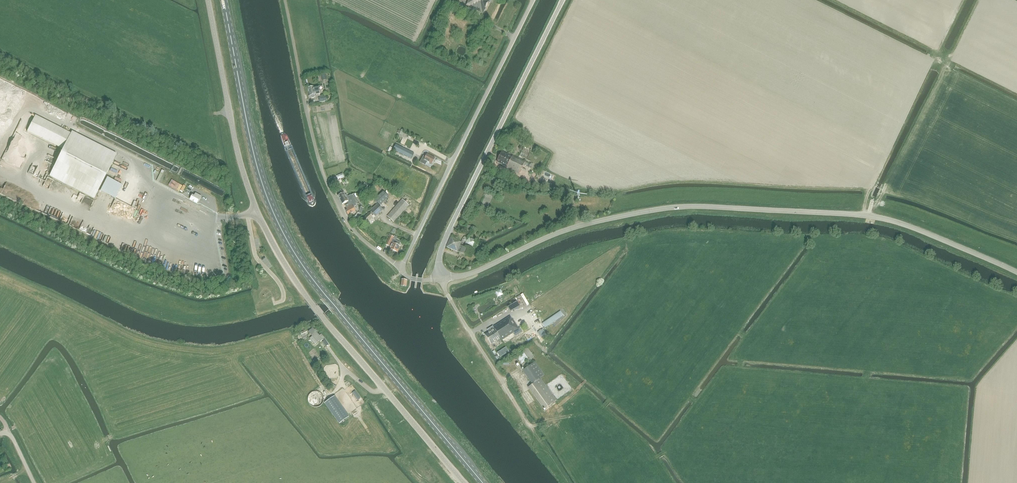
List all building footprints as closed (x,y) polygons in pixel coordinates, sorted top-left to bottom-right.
[(468,1),(469,1),(466,6),(483,14),(490,0),(468,0),(468,1)] [(315,96),(314,95),(319,94),(318,86),(308,88),(310,96),(310,97),(311,98),(312,98),(313,98),(314,97),(315,96)] [(61,149),(49,176),(94,199),(116,153),(72,131),(70,133),(35,115),(27,131),(61,149)] [(388,151),(392,153),(393,151),(413,160),(416,155),(395,145),(394,148),(390,147),(388,151)] [(525,162),(512,156),(512,157),(502,152),(497,163),(507,168),(506,168),(519,175),(524,165),(531,168),(533,164),(530,163),(530,165),(525,162)] [(432,165),(435,158),(427,154),(426,158),(423,156),(420,162),(425,165),(427,162),(432,165)] [(353,200),(358,197),(356,194),(351,196),(351,195),(348,197),(347,195),(345,196),(344,193),(343,191),(339,193),(340,195),(338,196),(342,205),(348,202),(349,204),(354,202),(353,200)] [(383,191),(374,200),(380,205),(389,197),(383,191)] [(198,203),(201,196),(196,193),(194,195),(192,194),(190,199),(198,203)] [(353,207),(356,206),(355,203),(356,204),(360,201),(359,199),(362,197),(361,196),(358,197),(353,200),(354,202),(349,204),(345,206),(347,210),(346,211),(348,215),(355,211),(353,207)] [(402,199),(387,216),(393,222),(409,205),(402,199)] [(365,225),(373,218),(371,216),(373,214),(375,216),(382,210),(378,204),(370,211),(371,212),(369,214),(369,213),(361,220),(365,225)] [(391,247),(390,249),(391,250),(390,250),(393,251),(397,253),(400,247),(399,246),(400,243),(395,240),(397,237),(394,236),(393,237),(390,235),(386,245),(391,247)] [(473,251),(471,250),(460,245),(461,242),(458,241),(458,240),(451,237),(446,247),(457,252),(470,257),(473,251)] [(520,306),(517,301),(507,307),(510,311),(520,306)] [(560,311),(544,322),(542,324),(545,328),(563,316),(560,311)] [(512,320),(510,317),(494,327),(493,327),(488,330),(489,332),(485,335),(491,345),(501,339),(502,340),(514,332),(516,336),(523,332),(520,328),(519,329),(513,320),(512,320)] [(320,342),(323,339),(324,341),(322,342),(326,347),(329,345),(324,338),(323,336),(324,336),(322,334),(320,336),(316,332),(317,331),(315,329),(314,330),(312,328),(308,332),(312,336),(310,339),(315,345),(319,341),(320,342)] [(300,332),(303,339),(307,337),(306,335),(308,334),(306,330),(300,332)] [(527,347),(522,351),(521,352),(522,353),(516,358),(521,364),(527,360),(528,362),(536,356),(532,350),(530,351),(527,347)] [(556,401),(540,378),(544,375),(535,362),(522,371),(532,385),(528,388),(544,410),(556,401)] [(322,397),(321,395),(320,394),(318,392),(316,392),(314,392),(312,393),(310,395),(309,397),(309,399),(309,401),(310,403),(312,405),(314,406),(317,406),(319,405),(321,404),(322,402),(323,399),(322,397)] [(335,396),(325,403),(339,424),(349,417),(335,396)]
